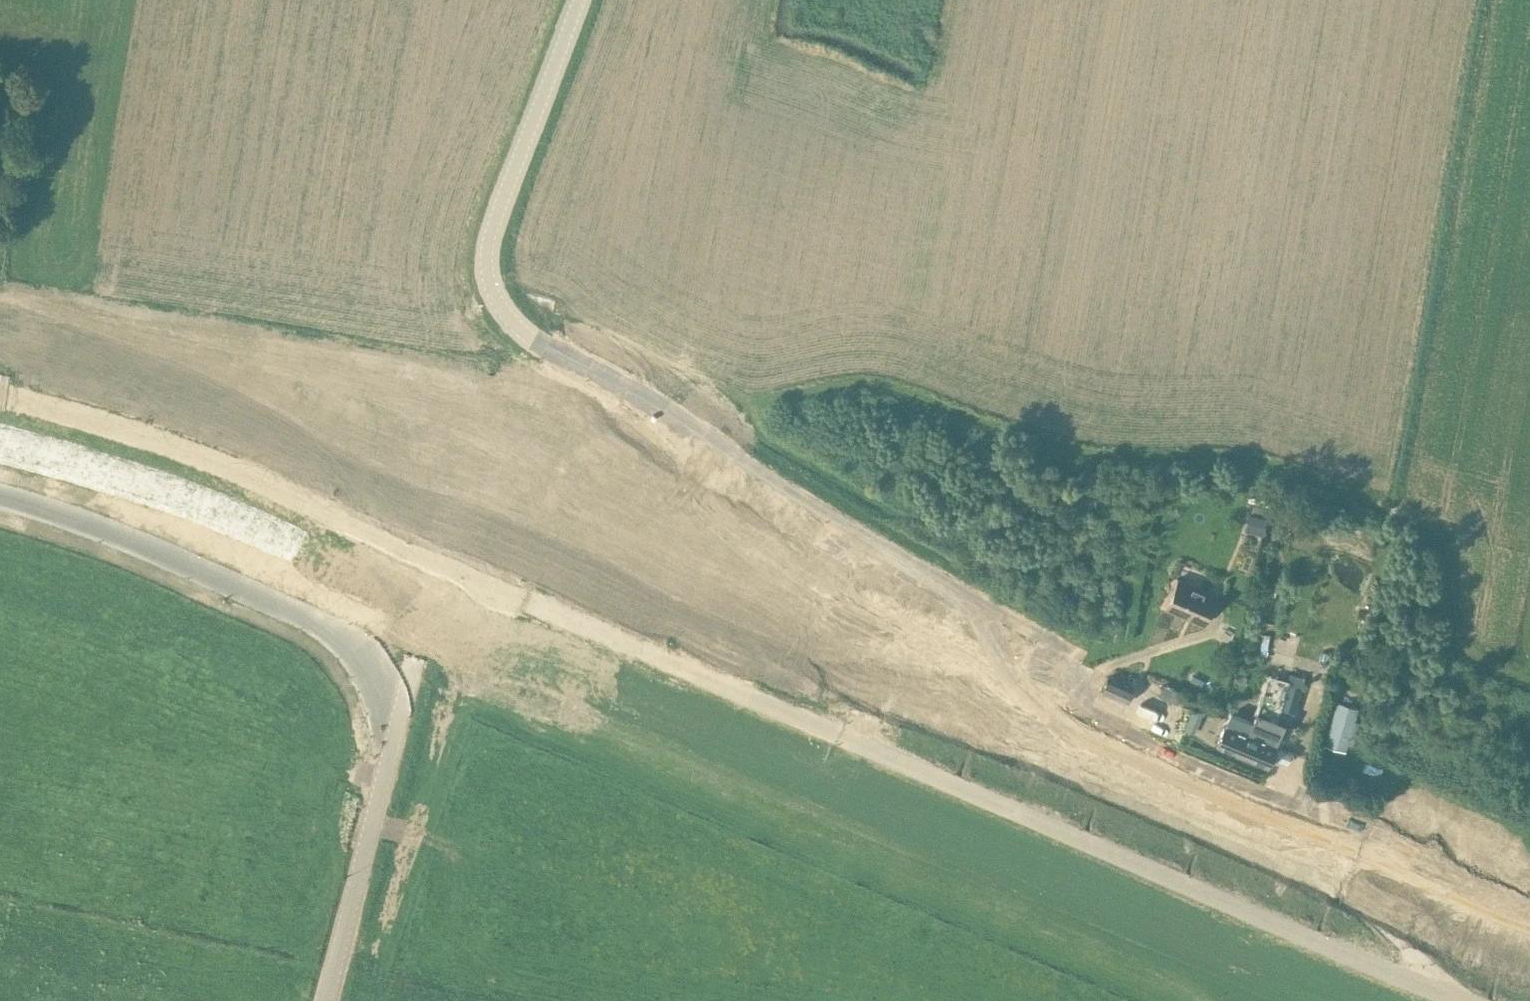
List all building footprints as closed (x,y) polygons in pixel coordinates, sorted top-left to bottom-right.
[(1165,607),(1204,625),(1218,594),(1178,576),(1165,607)] [(1258,715),(1278,720),(1290,679),(1270,674),(1258,715)] [(1108,677),(1101,691),(1127,702),(1133,687),(1108,677)] [(1354,746),(1356,737),(1361,722),(1355,720),(1359,707),(1337,701),(1324,746),(1346,752),(1348,744),(1354,746)] [(1292,753),(1276,746),(1281,734),(1230,714),(1218,745),(1268,765),(1271,757),(1287,763),(1292,753)]
